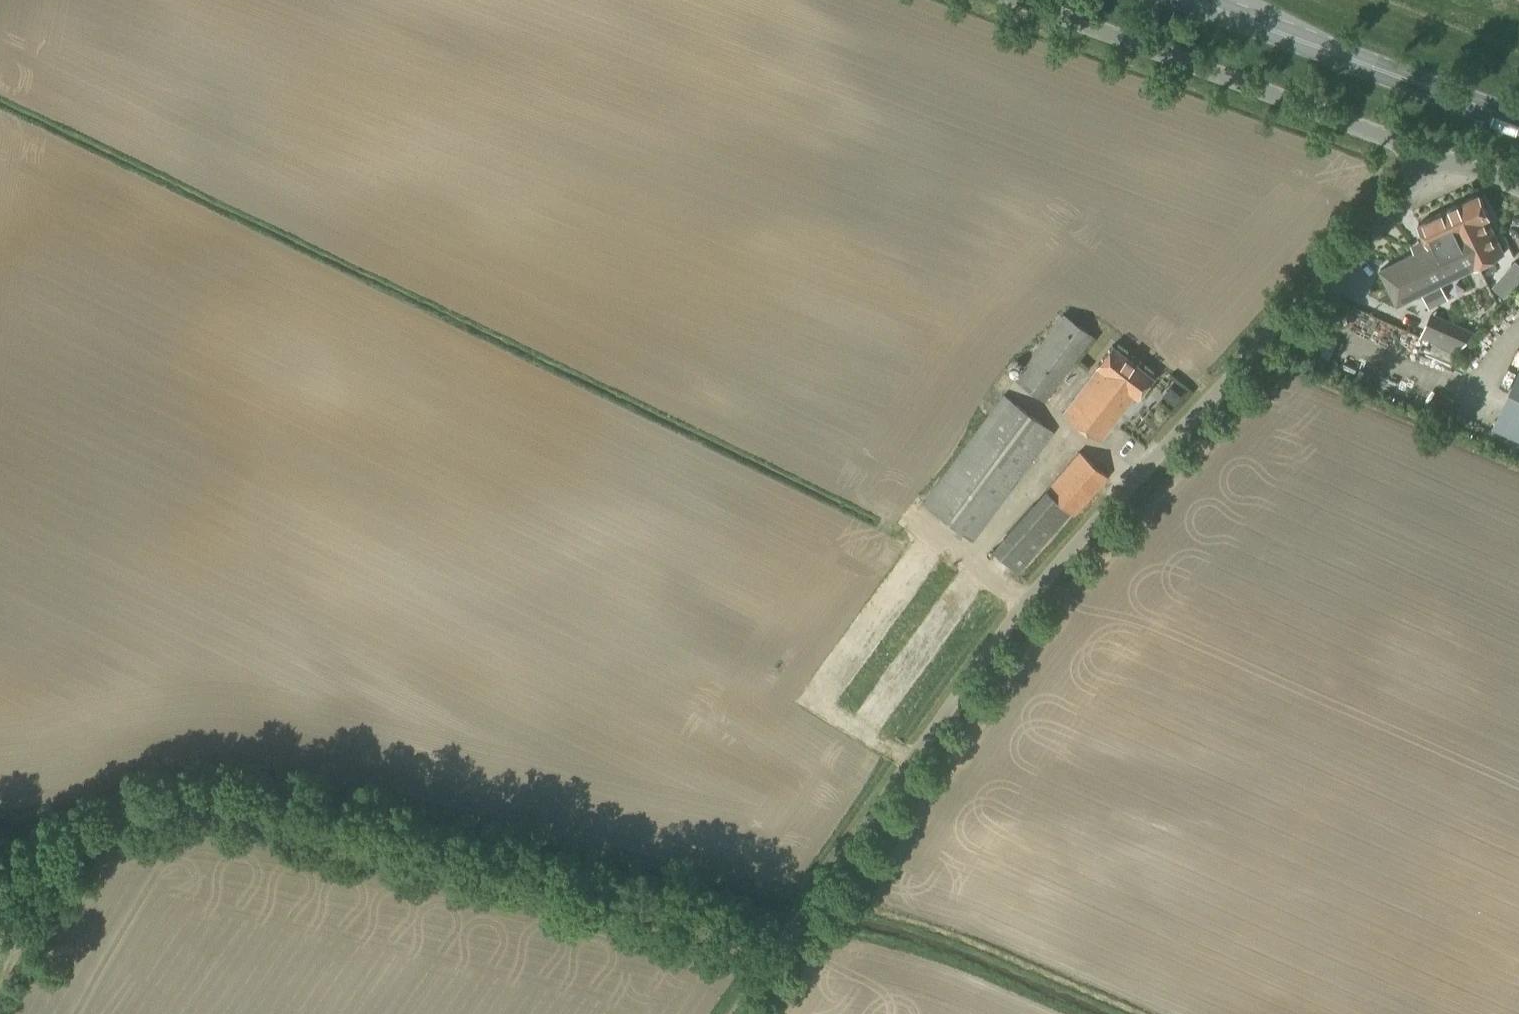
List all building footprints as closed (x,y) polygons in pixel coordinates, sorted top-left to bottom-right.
[(1418,224),(1429,245),(1380,269),(1397,304),(1469,270),(1469,271),(1504,254),(1487,219),(1489,218),(1478,195),(1418,224)] [(1516,285),(1518,282),(1518,265),(1515,262),(1504,275),(1516,285)] [(1044,400),(1092,334),(1063,312),(1015,378),(1044,400)] [(1456,353),(1475,331),(1431,312),(1420,337),(1456,353)] [(1136,396),(1151,376),(1111,345),(1096,365),(1098,367),(1063,412),(1099,440),(1134,395),(1136,396)] [(1495,425),(1518,436),(1518,372),(1495,425)] [(972,540),(1053,431),(1003,394),(922,502),(972,540)] [(1072,514),(1107,477),(1078,451),(991,548),(1014,569),(1068,510),(1072,514)] [(958,573),(910,573),(910,639),(958,639),(958,573)]
